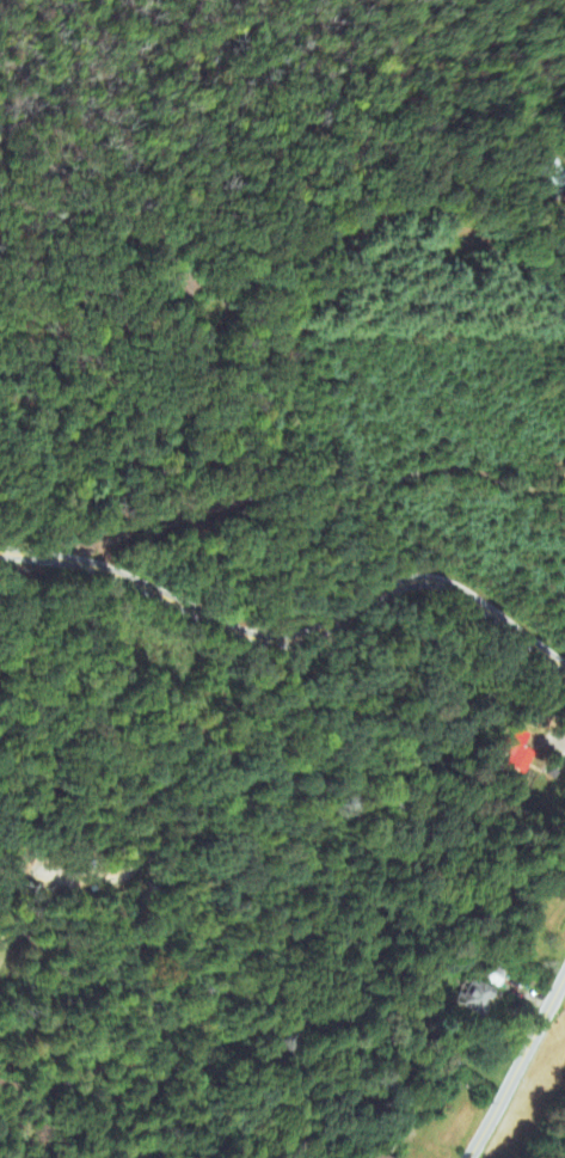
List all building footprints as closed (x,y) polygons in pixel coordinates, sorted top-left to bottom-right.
[(552,155),(531,170),(553,200),(564,192),(564,173),(552,155)] [(537,753),(525,748),(531,735),(514,728),(503,753),(511,756),(506,767),(527,776),(537,753)] [(485,1018),(498,991),(469,978),(456,1005),(485,1018)]
